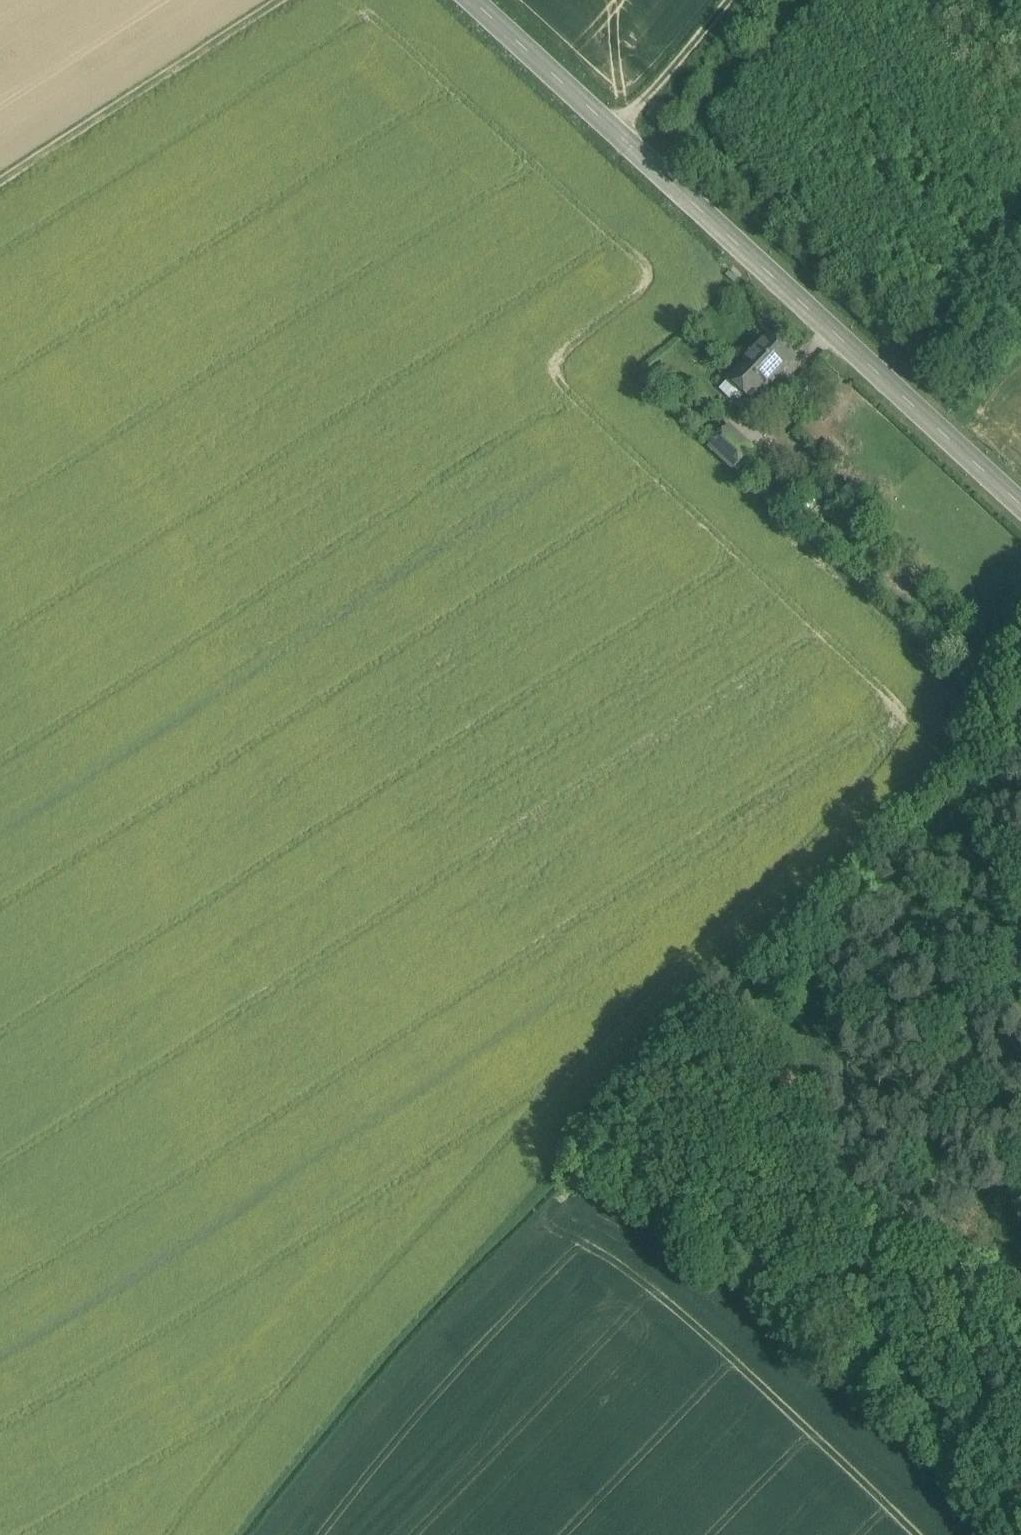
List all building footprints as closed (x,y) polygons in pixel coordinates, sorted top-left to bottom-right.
[(770,336),(732,377),(756,399),(794,359),(770,336)] [(754,452),(729,428),(710,449),(733,470),(754,452)]
